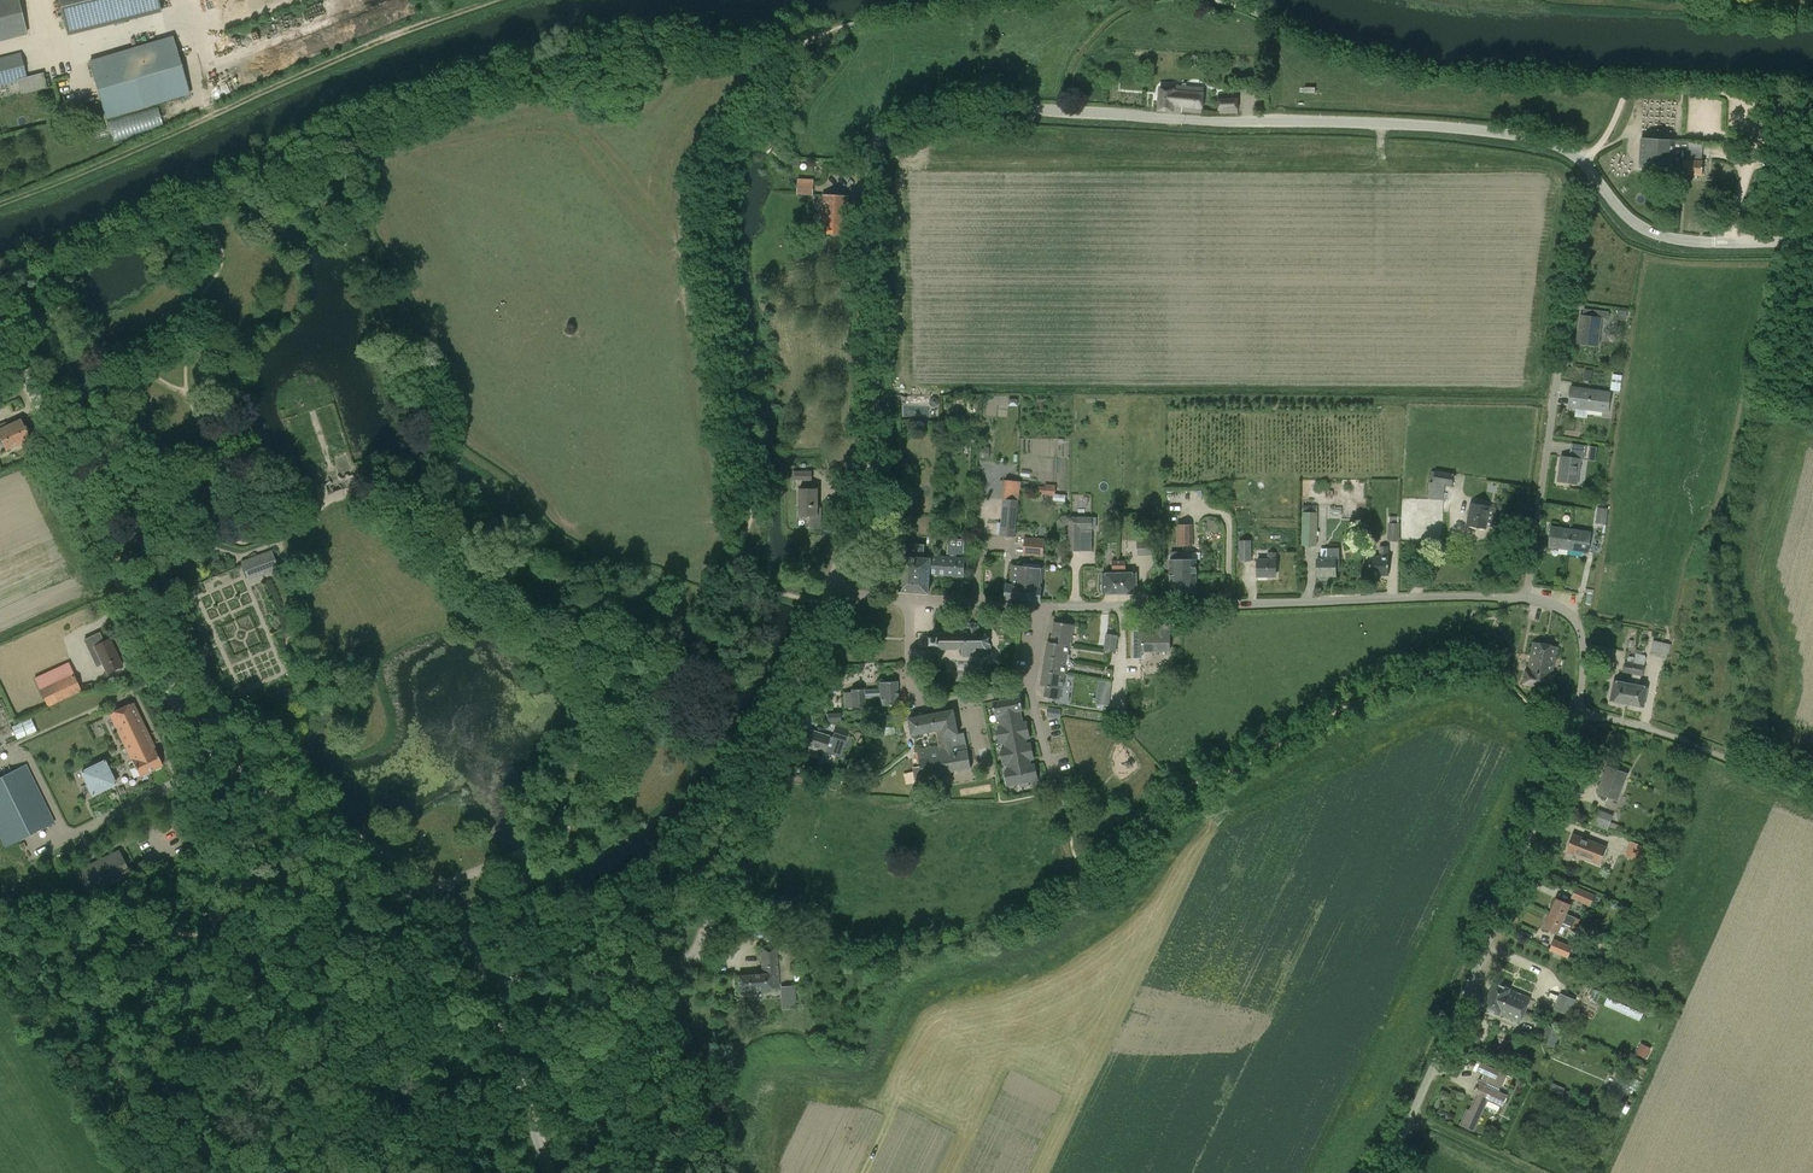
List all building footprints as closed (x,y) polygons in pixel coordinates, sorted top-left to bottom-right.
[(28,32),(20,0),(0,0),(0,39),(28,32)] [(158,0),(58,0),(67,36),(161,12),(158,0)] [(106,118),(190,93),(173,36),(89,61),(106,118)] [(27,78),(21,53),(0,58),(0,85),(27,78)] [(1160,88),(1158,110),(1183,111),(1183,110),(1201,111),(1202,89),(1173,87),(1173,89),(1160,88)] [(1219,113),(1238,113),(1238,94),(1219,94),(1219,113)] [(108,119),(114,140),(164,124),(159,107),(149,110),(148,106),(108,119)] [(1672,169),(1671,174),(1702,176),(1703,161),(1702,161),(1703,143),(1675,141),(1675,140),(1640,138),(1639,168),(1672,169)] [(1621,177),(1633,165),(1620,151),(1608,163),(1621,177)] [(812,194),(813,179),(798,178),(797,192),(812,194)] [(824,196),(823,215),(848,216),(849,197),(824,196)] [(848,216),(823,215),(822,233),(847,234),(848,216)] [(1593,316),(1582,315),(1580,315),(1577,343),(1598,345),(1601,317),(1608,318),(1609,311),(1594,310),(1593,316)] [(1619,310),(1618,317),(1626,318),(1627,311),(1619,310)] [(1592,371),(1585,370),(1584,380),(1591,381),(1592,371)] [(1612,374),(1610,390),(1620,391),(1622,375),(1612,374)] [(1568,406),(1587,409),(1590,389),(1571,386),(1568,406)] [(1590,389),(1587,409),(1607,411),(1610,392),(1590,389)] [(935,397),(930,399),(930,403),(934,406),(938,404),(938,399),(935,397)] [(6,450),(29,439),(20,420),(7,426),(6,423),(0,426),(0,438),(6,450)] [(990,447),(980,446),(979,458),(989,459),(990,447)] [(1597,447),(1590,446),(1587,460),(1595,461),(1597,447)] [(1584,460),(1585,453),(1573,451),(1572,458),(1561,456),(1558,481),(1577,484),(1580,459),(1584,460)] [(1430,480),(1428,495),(1442,498),(1445,485),(1452,486),(1454,474),(1435,470),(1433,481),(1430,480)] [(794,481),(812,481),(812,471),(794,471),(794,481)] [(1005,481),(999,535),(1015,537),(1021,483),(1005,481)] [(1038,486),(1037,494),(1054,496),(1055,485),(1045,484),(1044,486),(1038,486)] [(821,528),(821,508),(818,507),(818,488),(800,488),(799,516),(810,516),(810,528),(821,528)] [(1470,504),(1466,525),(1485,529),(1489,507),(1470,504)] [(1606,524),(1608,509),(1598,508),(1596,523),(1606,524)] [(1302,512),(1301,545),(1317,546),(1317,512),(1302,512)] [(1389,516),(1389,523),(1387,523),(1387,541),(1399,541),(1399,523),(1398,523),(1398,516),(1389,516)] [(1068,551),(1080,551),(1081,529),(1092,529),(1092,517),(1069,517),(1068,551)] [(1192,524),(1177,524),(1178,546),(1193,546),(1192,524)] [(1549,546),(1568,549),(1571,529),(1552,526),(1549,546)] [(1591,532),(1571,529),(1568,549),(1588,552),(1591,532)] [(1043,558),(1045,538),(1024,537),(1023,557),(1043,558)] [(930,558),(930,574),(964,577),(965,558),(957,558),(957,554),(966,555),(967,540),(948,539),(947,557),(930,555),(930,558)] [(1065,556),(1066,540),(1055,539),(1054,555),(1065,556)] [(1153,554),(1154,539),(1138,539),(1138,554),(1153,554)] [(1251,541),(1239,541),(1239,560),(1251,560),(1251,541)] [(928,593),(930,574),(930,558),(923,558),(924,544),(906,543),(905,556),(902,556),(900,591),(928,593)] [(1327,578),(1327,576),(1335,576),(1335,568),(1339,568),(1339,548),(1327,548),(1327,560),(1317,560),(1317,576),(1318,576),(1318,578),(1320,580),(1325,580),(1327,578)] [(1380,548),(1380,557),(1369,557),(1370,575),(1388,575),(1388,548),(1380,548)] [(1192,560),(1192,552),(1171,553),(1171,561),(1170,561),(1170,592),(1196,592),(1196,560),(1192,560)] [(247,578),(257,574),(277,566),(273,554),(243,566),(247,578)] [(1268,554),(1267,559),(1257,559),(1257,576),(1275,577),(1275,559),(1275,554),(1268,554)] [(1103,592),(1120,592),(1119,575),(1119,560),(1112,560),(1112,571),(1116,571),(1116,575),(1103,575),(1103,584),(1101,585),(1101,590),(1103,591),(1103,592)] [(1119,575),(1120,592),(1136,591),(1136,590),(1138,589),(1138,584),(1136,583),(1136,574),(1123,574),(1123,570),(1126,570),(1126,560),(1119,560),(1119,575)] [(1024,567),(1011,566),(1010,586),(1006,586),(1005,599),(1022,600),(1024,567)] [(1022,600),(1040,602),(1042,568),(1024,567),(1022,600)] [(1054,622),(1051,640),(1070,643),(1073,624),(1054,622)] [(991,646),(990,643),(988,642),(988,637),(990,637),(990,636),(988,636),(986,633),(986,632),(985,631),(984,633),(979,633),(978,626),(976,623),(969,623),(967,626),(967,632),(933,632),(933,636),(930,636),(930,645),(933,645),(933,649),(962,648),(962,655),(976,655),(976,653),(991,653),(991,646)] [(1158,625),(1159,633),(1154,633),(1154,630),(1143,630),(1143,643),(1134,643),(1134,645),(1127,646),(1127,659),(1142,659),(1142,652),(1170,651),(1169,625),(1158,625)] [(102,664),(107,673),(122,666),(109,638),(103,641),(99,632),(84,640),(97,666),(102,664)] [(1107,633),(1104,650),(1115,652),(1118,635),(1107,633)] [(1051,642),(1048,642),(1045,658),(1068,661),(1070,643),(1051,640),(1051,642)] [(1673,644),(1655,640),(1652,654),(1655,659),(1665,661),(1667,653),(1671,654),(1673,644)] [(1526,671),(1523,683),(1552,689),(1554,676),(1551,675),(1557,648),(1534,643),(1528,671),(1526,671)] [(1068,661),(1045,658),(1042,676),(1065,680),(1068,661)] [(1622,673),(1632,674),(1634,663),(1624,661),(1622,673)] [(34,678),(48,707),(82,691),(68,662),(34,678)] [(1643,664),(1634,663),(1632,674),(1641,676),(1643,664)] [(1114,668),(1113,680),(1127,682),(1129,670),(1114,668)] [(1065,680),(1042,676),(1041,685),(1046,685),(1044,696),(1062,699),(1065,680)] [(1610,701),(1627,704),(1631,678),(1628,677),(1627,683),(1613,681),(1610,701)] [(1631,678),(1627,704),(1644,707),(1647,687),(1634,685),(1635,679),(1631,678)] [(898,703),(897,681),(879,682),(880,689),(864,689),(851,689),(851,692),(844,692),(845,708),(865,706),(864,697),(880,696),(880,705),(898,704),(898,703)] [(1021,718),(1020,710),(1023,710),(1020,696),(993,702),(996,715),(1000,714),(1001,722),(1021,718)] [(134,702),(121,708),(108,715),(131,761),(132,761),(140,777),(163,766),(155,750),(156,749),(134,702)] [(1047,716),(1055,718),(1058,718),(1059,718),(1059,717),(1061,709),(1048,708),(1047,716)] [(954,709),(908,718),(912,736),(935,731),(938,747),(917,751),(922,777),(971,768),(964,733),(958,734),(954,709)] [(827,722),(841,721),(840,713),(827,713),(827,722)] [(31,718),(11,726),(17,739),(37,731),(31,718)] [(1021,718),(1001,722),(1003,729),(997,730),(999,736),(1028,731),(1027,722),(1022,723),(1021,718)] [(840,756),(843,746),(848,748),(851,737),(846,735),(848,729),(835,725),(831,736),(809,730),(804,745),(840,756)] [(1028,731),(999,736),(1000,743),(1005,742),(1007,750),(1002,751),(1003,758),(1033,752),(1031,743),(1026,744),(1025,738),(1030,737),(1028,731)] [(1033,752),(1003,758),(1004,764),(1009,763),(1011,772),(1031,768),(1030,765),(1029,759),(1034,758),(1033,752)] [(106,762),(94,767),(83,772),(94,795),(117,785),(106,762)] [(55,823),(26,764),(0,777),(0,838),(4,847),(55,823)] [(1031,768),(1011,772),(1006,773),(1008,785),(1021,782),(1029,781),(1038,779),(1035,764),(1030,765),(1031,768)] [(1607,767),(1597,793),(1618,800),(1627,774),(1607,767)] [(1594,824),(1608,829),(1614,815),(1600,809),(1594,824)] [(1567,851),(1600,864),(1606,848),(1573,835),(1567,851)] [(1641,862),(1644,855),(1629,849),(1627,856),(1641,862)] [(90,894),(129,875),(119,852),(79,871),(90,894)] [(1594,896),(1576,888),(1572,898),(1590,906),(1594,896)] [(1556,898),(1550,913),(1563,919),(1577,925),(1580,919),(1566,914),(1570,904),(1556,898)] [(1563,919),(1550,913),(1544,929),(1557,934),(1561,925),(1575,931),(1577,925),(1563,919)] [(1554,939),(1549,950),(1568,958),(1572,947),(1554,939)] [(738,975),(740,990),(778,987),(775,947),(760,948),(762,973),(738,975)] [(1494,983),(1489,995),(1524,1010),(1529,999),(1508,990),(1509,989),(1494,983)] [(784,1002),(795,1001),(794,985),(783,986),(784,1002)] [(1519,1022),(1524,1010),(1489,995),(1483,1008),(1499,1014),(1498,1014),(1519,1022)] [(1572,1007),(1557,1001),(1554,1009),(1569,1015),(1572,1007)] [(1560,1030),(1549,1026),(1544,1038),(1555,1043),(1560,1030)] [(1649,1051),(1640,1046),(1636,1052),(1646,1057),(1649,1051)] [(1484,1073),(1480,1081),(1479,1080),(1471,1096),(1475,1098),(1469,1111),(1466,1110),(1460,1124),(1474,1130),(1487,1100),(1501,1106),(1506,1095),(1500,1092),(1508,1074),(1481,1063),(1478,1071),(1484,1073)] [(1620,1091),(1626,1078),(1620,1075),(1614,1088),(1620,1091)]
